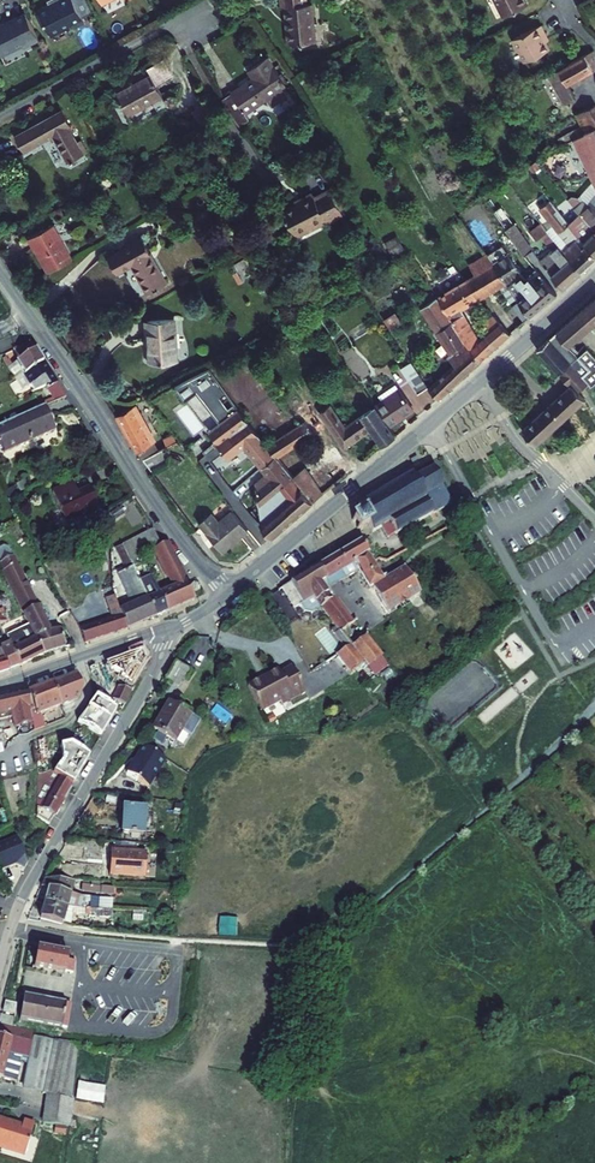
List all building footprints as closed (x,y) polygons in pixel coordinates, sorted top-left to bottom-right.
[(70,0),(47,0),(33,7),(45,32),(67,22),(68,24),(79,19),(70,0)] [(287,40),(316,37),(312,0),(308,0),(303,0),(278,0),(279,4),(284,3),(287,40)] [(519,0),(492,0),(498,11),(519,0)] [(21,10),(0,20),(0,49),(14,42),(18,43),(18,44),(34,37),(21,10)] [(518,55),(542,43),(536,30),(540,28),(535,19),(507,32),(518,55)] [(548,72),(563,101),(573,96),(566,81),(592,66),(594,61),(593,57),(590,49),(548,72)] [(227,85),(239,106),(283,84),(267,53),(246,64),(251,72),(227,85)] [(112,88),(124,111),(160,92),(147,69),(112,88)] [(239,106),(227,85),(218,89),(230,111),(239,106)] [(594,125),(594,105),(594,102),(575,112),(584,131),(594,125)] [(46,130),(60,157),(78,148),(64,121),(66,120),(58,104),(11,128),(19,144),(46,130)] [(584,131),(572,138),(594,189),(594,125),(584,131)] [(281,207),(295,231),(325,215),(326,217),(342,209),(327,182),(312,190),(310,186),(298,193),(300,196),(281,207)] [(570,234),(575,230),(565,218),(543,191),(532,199),(557,228),(561,224),(570,234)] [(587,201),(579,208),(594,229),(594,209),(589,202),(587,201)] [(585,241),(594,252),(594,251),(594,229),(579,208),(576,210),(574,207),(570,211),(571,213),(565,218),(575,230),(585,241)] [(21,232),(39,266),(64,253),(46,218),(21,232)] [(536,257),(560,283),(578,267),(560,246),(538,218),(526,228),(534,238),(538,234),(548,247),(536,257)] [(507,245),(514,240),(512,237),(505,228),(498,233),(507,245)] [(514,240),(523,252),(530,247),(519,233),(512,237),(514,240)] [(109,248),(117,264),(125,259),(141,288),(148,284),(149,286),(154,284),(153,281),(161,277),(136,234),(109,248)] [(573,235),(560,246),(578,267),(594,252),(585,241),(582,243),(573,235)] [(399,237),(389,240),(392,252),(403,249),(399,237)] [(467,262),(474,272),(493,259),(491,257),(486,249),(467,262)] [(496,254),(491,257),(493,259),(504,276),(509,272),(496,254)] [(474,296),(504,276),(493,259),(474,272),(464,279),(474,296)] [(504,276),(518,295),(529,311),(555,288),(534,267),(524,275),(518,267),(509,272),(504,276)] [(483,333),(476,338),(464,323),(460,307),(474,296),(464,279),(437,297),(444,308),(451,318),(458,332),(478,357),(493,344),(483,333)] [(419,303),(429,319),(444,308),(437,297),(434,293),(419,303)] [(518,295),(511,301),(522,317),(529,311),(518,295)] [(555,331),(569,345),(588,327),(593,333),(594,331),(594,324),(593,323),(594,321),(594,296),(555,331)] [(392,307),(381,314),(388,324),(398,317),(392,307)] [(451,318),(444,308),(429,319),(435,327),(451,318)] [(493,344),(507,330),(492,313),(482,322),(487,328),(483,333),(493,344)] [(137,318),(141,361),(168,358),(167,345),(164,345),(162,330),(166,329),(164,316),(137,318)] [(434,376),(444,387),(478,357),(458,332),(451,318),(435,327),(445,344),(437,351),(448,364),(434,376)] [(558,373),(559,372),(578,355),(569,345),(555,331),(536,349),(558,373)] [(4,366),(11,375),(18,372),(24,368),(26,371),(43,359),(31,343),(14,349),(18,356),(4,366)] [(579,356),(594,374),(594,357),(588,348),(579,356)] [(532,444),(537,440),(582,397),(576,390),(586,381),(592,387),(594,384),(594,374),(579,356),(578,355),(559,372),(560,373),(559,375),(563,380),(566,383),(568,382),(569,384),(520,429),(532,444)] [(400,364),(416,389),(426,383),(410,357),(400,364)] [(30,385),(32,388),(56,377),(43,359),(26,371),(24,368),(18,372),(11,375),(22,391),(30,385)] [(248,480),(255,500),(257,492),(268,484),(288,468),(270,446),(261,434),(200,359),(180,369),(237,441),(241,438),(264,467),(248,480)] [(371,383),(376,390),(392,379),(388,372),(371,383)] [(444,387),(434,376),(427,383),(436,395),(444,388),(444,387)] [(46,388),(51,400),(68,393),(56,377),(32,388),(35,392),(46,388)] [(376,390),(367,395),(382,416),(407,400),(394,378),(392,379),(376,390)] [(365,418),(376,434),(389,425),(382,416),(367,395),(340,414),(325,392),(314,401),(338,436),(365,418)] [(137,448),(139,447),(158,442),(152,431),(150,432),(128,396),(113,405),(137,448)] [(1,450),(52,429),(41,404),(0,422),(0,448),(1,450)] [(306,406),(261,434),(270,446),(314,420),(306,406)] [(139,447),(148,461),(163,451),(158,442),(139,447)] [(299,458),(288,468),(307,492),(319,483),(299,458)] [(356,501),(361,510),(366,521),(371,529),(379,525),(386,537),(449,501),(430,467),(412,477),(409,472),(356,501)] [(294,504),(307,492),(288,468),(268,484),(276,495),(282,490),(294,504)] [(53,491),(65,519),(98,504),(90,486),(77,492),(73,482),(53,491)] [(255,513),(267,527),(294,504),(282,490),(276,495),(268,484),(257,492),(255,500),(258,510),(255,513)] [(194,512),(217,542),(244,520),(226,499),(214,509),(207,501),(194,512)] [(358,529),(366,521),(361,510),(349,514),(358,529)] [(124,541),(133,565),(144,561),(141,554),(156,545),(160,543),(153,528),(124,541)] [(328,557),(325,558),(340,581),(359,569),(371,587),(374,585),(389,609),(426,587),(409,560),(383,575),(374,561),(360,538),(328,557)] [(174,583),(160,589),(168,606),(194,594),(187,577),(167,539),(160,543),(156,545),(174,583)] [(43,650),(66,643),(57,616),(47,619),(6,540),(0,542),(0,563),(29,622),(43,650)] [(340,581),(325,558),(317,563),(332,586),(340,581)] [(157,590),(144,561),(133,565),(155,613),(168,606),(160,589),(157,590)] [(317,563),(290,580),(305,599),(315,592),(322,602),(318,605),(322,611),(326,607),(324,605),(338,596),(332,586),(317,563)] [(136,601),(120,608),(127,626),(155,613),(133,565),(129,567),(127,564),(122,566),(123,569),(122,570),(136,601)] [(305,599),(290,580),(281,585),(295,604),(305,599)] [(80,625),(85,639),(127,626),(120,608),(119,604),(116,591),(107,594),(114,614),(80,625)] [(353,618),(338,596),(324,605),(326,607),(328,611),(340,627),(353,618)] [(314,619),(337,652),(352,643),(340,627),(328,611),(314,619)] [(368,634),(353,618),(340,627),(352,643),(368,634)] [(11,641),(19,661),(23,660),(43,650),(29,622),(7,632),(11,641)] [(383,654),(368,634),(352,643),(337,652),(350,669),(363,659),(368,664),(383,654)] [(8,665),(19,661),(11,641),(0,646),(8,665)] [(141,641),(126,647),(131,661),(123,664),(117,685),(108,702),(118,709),(128,689),(131,689),(135,677),(138,659),(146,655),(141,641)] [(8,665),(0,646),(0,668),(8,665)] [(126,647),(83,662),(88,679),(123,664),(131,661),(126,647)] [(197,675),(177,663),(168,681),(187,692),(197,675)] [(276,669),(246,686),(261,711),(278,701),(281,705),(305,691),(290,665),(278,672),(276,669)] [(77,673),(52,681),(60,704),(78,698),(81,687),(77,673)] [(101,677),(89,681),(91,689),(103,685),(101,677)] [(31,722),(32,728),(45,722),(41,710),(60,704),(52,681),(26,690),(31,702),(27,704),(31,716),(29,718),(30,722),(31,722)] [(9,712),(12,723),(27,718),(28,722),(30,722),(29,718),(31,716),(27,704),(31,702),(26,690),(25,687),(0,693),(0,715),(9,712)] [(98,694),(95,699),(101,703),(104,698),(98,694)] [(95,699),(92,703),(98,708),(101,703),(95,699)] [(189,705),(181,700),(159,734),(180,747),(187,735),(195,741),(205,725),(185,712),(189,705)] [(159,756),(137,743),(120,770),(131,777),(132,774),(143,781),(159,756)] [(89,755),(70,744),(59,745),(62,756),(54,770),(72,784),(89,755)] [(37,774),(37,784),(35,810),(42,814),(46,817),(72,784),(54,770),(50,767),(48,767),(37,774)] [(141,784),(143,781),(132,774),(131,777),(141,784)] [(170,798),(182,798),(184,784),(172,783),(170,798)] [(153,808),(131,807),(130,835),(151,836),(153,808)] [(12,836),(0,841),(0,868),(12,863),(20,867),(23,862),(12,836)] [(156,853),(120,851),(119,874),(154,876),(156,853)] [(40,882),(46,883),(43,899),(64,903),(89,904),(90,891),(78,891),(70,889),(73,878),(41,876),(40,882)] [(88,911),(89,904),(64,903),(43,899),(39,916),(67,922),(68,918),(71,918),(72,911),(85,913),(85,910),(88,911)] [(66,951),(31,945),(28,963),(71,969),(72,957),(65,956),(66,951)] [(71,1006),(22,998),(18,1022),(61,1029),(61,1024),(68,1025),(71,1006)] [(17,1001),(6,999),(4,1010),(15,1012),(17,1001)] [(0,1014),(0,1025),(14,1027),(16,1017),(0,1014)] [(14,1027),(0,1025),(0,1064),(20,1067),(21,1059),(18,1059),(19,1055),(17,1055),(18,1048),(10,1046),(11,1042),(23,1044),(22,1048),(32,1050),(27,1074),(46,1078),(70,1083),(73,1083),(77,1047),(75,1046),(33,1039),(35,1030),(14,1027)] [(70,1083),(46,1078),(46,1080),(48,1081),(48,1082),(70,1087),(72,1088),(73,1083),(70,1083)] [(77,1080),(76,1099),(104,1100),(105,1081),(77,1080)] [(69,1117),(72,1088),(70,1087),(48,1082),(45,1111),(66,1116),(69,1117)] [(66,1116),(45,1111),(44,1120),(65,1123),(68,1123),(69,1117),(66,1116)] [(0,1121),(0,1151),(24,1158),(34,1126),(23,1122),(22,1128),(0,1121)]
